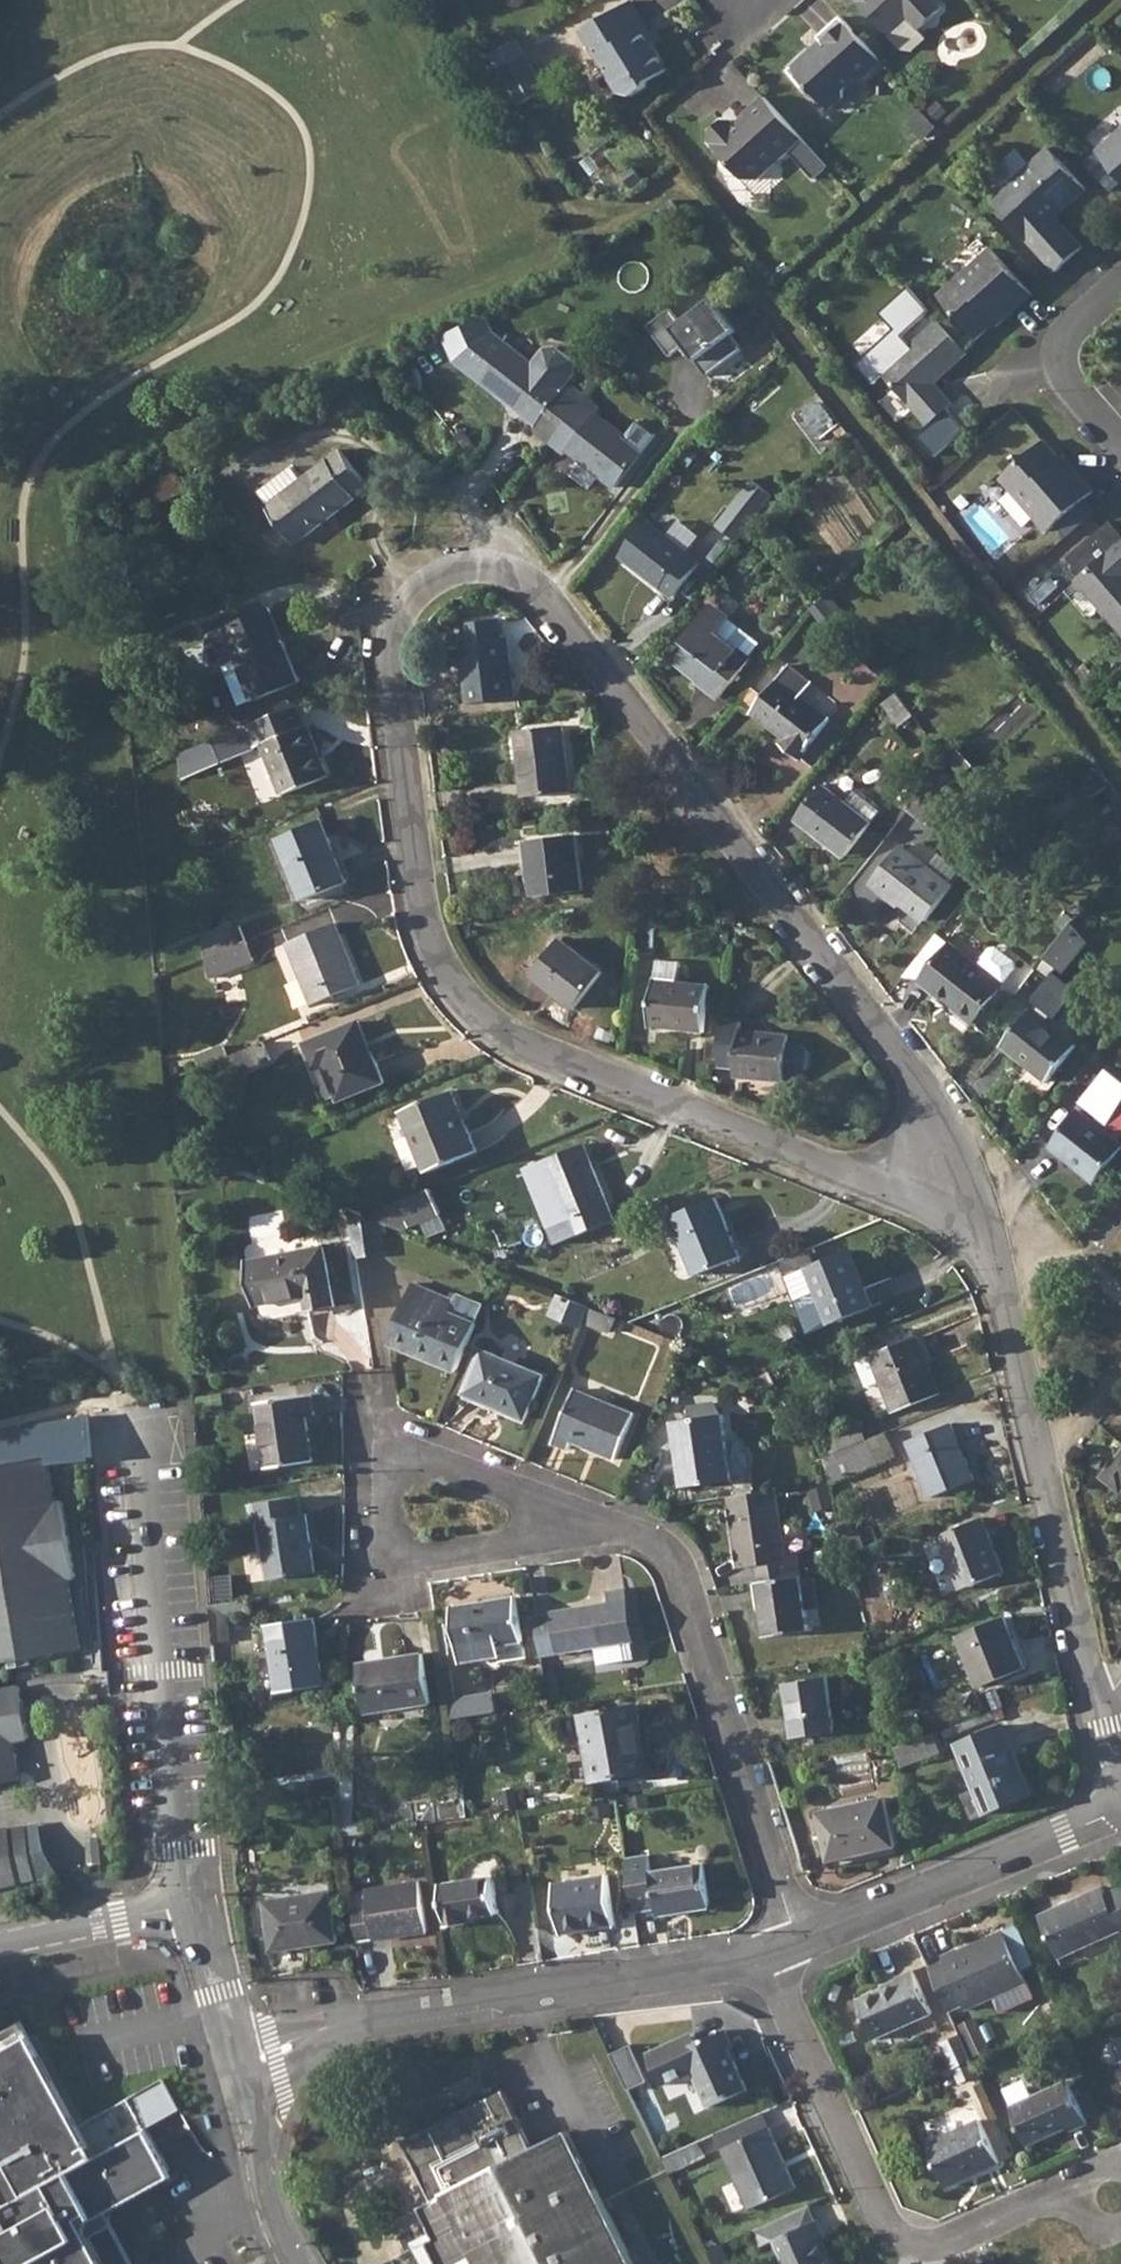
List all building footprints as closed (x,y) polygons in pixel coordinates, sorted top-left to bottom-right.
[(888,37),(908,19),(919,31),(943,9),(935,0),(855,0),(888,37)] [(652,46),(642,30),(647,27),(631,2),(582,32),(621,94),(631,98),(646,88),(648,83),(667,71),(652,46)] [(882,62),(841,17),(819,38),(823,43),(812,53),(810,51),(788,72),(804,89),(808,86),(830,110),(844,97),(844,90),(855,79),(863,80),(882,62)] [(647,27),(642,30),(652,46),(656,43),(647,27)] [(526,56),(499,72),(520,106),(547,89),(526,56)] [(798,134),(765,98),(745,116),(749,120),(738,130),(734,126),(730,123),(722,122),(709,134),(709,142),(713,146),(712,147),(743,181),(757,181),(794,148),(788,142),(798,134)] [(745,116),(734,126),(738,130),(749,120),(745,116)] [(1098,153),(1120,178),(1120,132),(1098,153)] [(798,134),(788,142),(794,148),(803,140),(798,134)] [(1050,149),(993,201),(1058,272),(1084,248),(1056,218),(1087,190),(1050,149)] [(992,249),(940,297),(978,339),(996,322),(1009,311),(1012,314),(1033,294),(992,249)] [(672,354),(687,343),(710,375),(751,346),(709,287),(653,327),(672,354)] [(1009,311),(996,322),(1000,325),(1012,314),(1009,311)] [(482,380),(479,383),(497,396),(501,391),(527,411),(523,416),(539,429),(536,432),(549,443),(586,396),(569,383),(574,376),(573,366),(571,360),(557,350),(544,352),(534,364),(512,347),(509,345),(493,332),(485,317),(442,338),(454,364),(470,376),(472,373),(482,380)] [(940,321),(882,374),(929,425),(953,405),(934,384),(968,353),(940,321)] [(632,348),(622,360),(633,371),(644,359),(632,348)] [(472,373),(470,376),(479,383),(482,380),(472,373)] [(501,391),(497,396),(523,416),(527,411),(501,391)] [(586,396),(549,443),(565,455),(568,451),(614,486),(642,450),(597,415),(602,409),(586,396)] [(1044,443),(1001,481),(1049,534),(1094,492),(1075,471),(1072,474),(1061,462),(1044,443)] [(292,468),(259,492),(299,542),(371,488),(343,450),(302,480),(292,468)] [(1064,459),(1061,462),(1072,474),(1075,471),(1064,459)] [(134,486),(139,498),(143,506),(145,510),(188,492),(176,467),(134,486)] [(143,506),(139,498),(130,502),(134,510),(143,506)] [(725,558),(760,512),(740,498),(705,543),(725,558)] [(772,517),(765,521),(789,553),(796,548),(772,517)] [(768,533),(760,540),(776,563),(789,553),(765,521),(761,525),(768,533)] [(634,541),(622,556),(674,596),(699,565),(646,525),(634,541)] [(761,525),(753,532),(760,540),(768,533),(761,525)] [(1078,580),(1120,629),(1120,543),(1078,580)] [(836,613),(826,600),(813,611),(822,624),(836,613)] [(689,646),(676,663),(699,681),(698,682),(720,699),(751,658),(749,656),(759,642),(728,618),(730,617),(712,603),(683,640),(689,646)] [(222,663),(223,665),(240,705),(302,681),(285,640),(279,642),(266,610),(225,626),(210,632),(207,639),(215,660),(222,663)] [(459,643),(462,665),(467,665),(470,685),(464,685),(467,703),(517,697),(509,637),(504,637),(501,619),(475,623),(463,624),(465,642),(459,643)] [(467,665),(462,665),(464,685),(470,685),(467,665)] [(789,665),(753,711),(787,738),(782,744),(798,757),(830,716),(803,695),(812,682),(789,665)] [(834,714),(843,705),(817,682),(809,692),(834,714)] [(907,686),(897,693),(911,710),(920,704),(907,686)] [(897,693),(884,703),(903,730),(917,718),(911,710),(897,693)] [(297,706),(248,725),(258,748),(263,746),(284,795),(330,776),(309,726),(306,728),(297,706)] [(917,718),(903,730),(916,747),(930,736),(917,718)] [(562,727),(518,731),(526,797),(570,792),(562,727)] [(215,740),(180,752),(183,777),(189,776),(223,760),(215,740)] [(936,774),(909,809),(927,824),(954,789),(936,774)] [(795,821),(822,842),(824,837),(847,854),(879,811),(854,792),(845,803),(822,785),(795,821)] [(322,821),(280,840),(305,900),(348,882),(322,821)] [(577,836),(528,843),(536,896),(585,890),(577,836)] [(824,837),(822,842),(843,858),(847,854),(824,837)] [(903,845),(871,886),(899,909),(901,906),(924,923),(954,886),(950,882),(959,872),(938,855),(929,866),(903,845)] [(1018,852),(1016,854),(1041,885),(1042,883),(1018,852)] [(1083,912),(1071,923),(1089,944),(1099,931),(1083,912)] [(1071,923),(1044,959),(1064,974),(1089,944),(1071,923)] [(229,924),(202,935),(205,959),(238,946),(229,924)] [(335,925),(290,944),(315,1004),(360,986),(335,925)] [(560,940),(533,976),(576,1008),(603,974),(560,940)] [(238,946),(205,959),(208,982),(254,961),(247,943),(238,946)] [(918,987),(947,1007),(950,1002),(974,1021),(1016,967),(1014,961),(997,947),(990,948),(979,965),(951,944),(918,987)] [(658,962),(656,980),(678,983),(680,964),(658,962)] [(678,983),(656,980),(651,1026),(657,1027),(705,1032),(710,986),(678,983)] [(950,1002),(947,1007),(971,1026),(974,1021),(950,1002)] [(1030,1012),(1002,1048),(1047,1083),(1075,1046),(1030,1012)] [(724,1021),(720,1068),(738,1070),(738,1077),(784,1083),(785,1074),(788,1044),(788,1036),(741,1029),(742,1023),(724,1021)] [(354,1022),(304,1043),(315,1071),(326,1066),(341,1103),(387,1084),(372,1048),(366,1050),(354,1022)] [(1088,1048),(1096,1055),(1103,1046),(1096,1039),(1088,1048)] [(265,1042),(225,1059),(233,1078),(273,1061),(265,1042)] [(788,1044),(785,1074),(798,1076),(806,1070),(808,1052),(801,1045),(788,1044)] [(225,1059),(217,1061),(220,1084),(233,1078),(225,1059)] [(452,1091),(402,1112),(427,1173),(477,1152),(452,1091)] [(1050,1150),(1093,1183),(1120,1147),(1120,1121),(1099,1104),(1089,1117),(1080,1111),(1050,1150)] [(541,1165),(527,1171),(557,1244),(615,1222),(584,1144),(540,1162),(541,1165)] [(430,1189),(364,1216),(402,1231),(441,1215),(430,1189)] [(717,1199),(672,1218),(698,1277),(742,1258),(717,1199)] [(327,1248),(249,1263),(257,1305),(306,1295),(309,1311),(339,1306),(327,1248)] [(848,1250),(808,1266),(832,1324),(872,1308),(848,1250)] [(389,1345),(455,1371),(474,1326),(450,1316),(455,1303),(412,1286),(389,1345)] [(558,1295),(551,1313),(581,1325),(582,1323),(588,1308),(558,1295)] [(455,1303),(450,1316),(474,1326),(481,1309),(457,1299),(455,1303)] [(588,1308),(582,1323),(607,1333),(613,1318),(588,1308)] [(918,1337),(857,1362),(867,1387),(882,1381),(894,1410),(940,1391),(918,1337)] [(482,1350),(464,1393),(527,1419),(545,1376),(482,1350)] [(575,1388),(553,1442),(569,1449),(573,1439),(617,1458),(635,1413),(575,1388)] [(312,1394),(257,1403),(267,1467),(314,1460),(307,1416),(316,1415),(312,1394)] [(689,1419),(674,1421),(685,1485),(734,1478),(734,1476),(730,1453),(729,1443),(724,1414),(716,1414),(714,1402),(687,1406),(689,1419)] [(818,1439),(821,1446),(823,1456),(868,1438),(861,1421),(818,1439)] [(953,1439),(958,1436),(952,1422),(906,1441),(929,1497),(975,1478),(966,1455),(960,1457),(953,1439)] [(966,1455),(958,1436),(953,1439),(960,1457),(966,1455)] [(868,1438),(823,1456),(829,1479),(830,1484),(878,1464),(868,1438)] [(730,1453),(734,1476),(747,1473),(751,1469),(747,1444),(742,1441),(729,1443),(730,1453)] [(1103,1479),(1120,1493),(1120,1492),(1120,1455),(1103,1479)] [(13,1666),(34,1663),(83,1654),(71,1582),(79,1580),(68,1505),(57,1507),(50,1461),(0,1469),(0,1669),(13,1666)] [(827,1486),(809,1491),(814,1510),(832,1506),(827,1486)] [(774,1489),(729,1496),(740,1567),(767,1563),(770,1581),(801,1576),(798,1554),(785,1556),(774,1489)] [(240,1494),(223,1497),(225,1510),(242,1508),(240,1494)] [(300,1497),(250,1505),(252,1521),(260,1520),(269,1579),(317,1572),(307,1512),(303,1513),(300,1497)] [(981,1519),(939,1537),(962,1590),(1004,1572),(981,1519)] [(850,1520),(840,1524),(848,1554),(856,1551),(850,1530),(852,1529),(850,1520)] [(770,1581),(757,1583),(765,1637),(810,1630),(801,1576),(770,1581)] [(610,1603),(535,1615),(542,1658),(635,1643),(626,1589),(608,1592),(610,1603)] [(515,1598),(451,1608),(461,1664),(500,1658),(498,1646),(522,1642),(515,1598)] [(1005,1618),(960,1637),(981,1687),(1026,1668),(1005,1618)] [(272,1652),(259,1654),(265,1695),(325,1686),(315,1619),(268,1627),(272,1652)] [(444,1621),(435,1623),(441,1659),(450,1658),(444,1621)] [(424,1655),(359,1665),(366,1714),(431,1704),(424,1655)] [(451,1666),(442,1667),(448,1701),(456,1700),(451,1666)] [(827,1677),(784,1684),(788,1707),(790,1707),(795,1738),(835,1732),(827,1677)] [(22,1783),(16,1745),(30,1742),(22,1689),(2,1693),(0,1680),(0,1787),(22,1783)] [(456,1700),(448,1701),(451,1721),(482,1716),(479,1696),(456,1700)] [(591,1705),(593,1713),(607,1711),(605,1702),(591,1705)] [(607,1711),(593,1713),(581,1715),(592,1781),(646,1772),(639,1727),(644,1726),(641,1705),(607,1711)] [(993,1711),(943,1731),(945,1737),(995,1718),(993,1711)] [(1012,1766),(1017,1764),(1001,1725),(957,1743),(986,1816),(1031,1797),(1022,1775),(1017,1777),(1012,1766)] [(934,1735),(895,1751),(903,1769),(942,1753),(934,1735)] [(1022,1775),(1017,1764),(1012,1766),(1017,1777),(1022,1775)] [(246,1770),(247,1776),(270,1773),(269,1766),(246,1770)] [(352,1771),(341,1773),(341,1777),(341,1838),(352,1836),(352,1771)] [(270,1773),(247,1776),(249,1787),(272,1783),(270,1773)] [(884,1799),(819,1813),(829,1861),(894,1847),(884,1799)] [(25,1830),(11,1832),(20,1886),(34,1884),(25,1830)] [(11,1832),(0,1834),(0,1889),(20,1886),(11,1832)] [(92,1843),(94,1866),(111,1865),(109,1841),(92,1843)] [(700,1849),(657,1853),(658,1866),(701,1863),(700,1849)] [(649,1856),(627,1859),(636,1913),(658,1910),(659,1917),(709,1908),(702,1864),(652,1873),(649,1856)] [(607,1877),(553,1886),(561,1934),(615,1926),(607,1877)] [(492,1878),(441,1886),(449,1929),(467,1926),(466,1919),(498,1914),(492,1878)] [(369,1906),(353,1909),(358,1941),(375,1938),(375,1941),(427,1932),(419,1882),(367,1891),(368,1899),(369,1906)] [(1040,1916),(1059,1959),(1120,1932),(1120,1888),(1105,1895),(1102,1889),(1040,1916)] [(330,1892),(265,1903),(274,1952),(339,1941),(330,1892)] [(368,1899),(351,1901),(353,1909),(369,1906),(368,1899)] [(1027,1982),(1005,1933),(960,1954),(958,1951),(942,1958),(944,1962),(930,1969),(949,2011),(962,2005),(965,2010),(1027,1982)] [(899,1984),(856,2003),(874,2041),(932,2015),(913,1972),(897,1979),(899,1984)] [(733,2047),(725,2031),(698,2043),(693,2032),(678,2039),(649,2053),(663,2084),(693,2070),(710,2106),(746,2089),(728,2049),(733,2047)] [(100,2209),(170,2170),(147,2129),(129,2096),(79,2124),(73,2128),(68,2119),(74,2115),(54,2079),(48,2083),(34,2058),(41,2055),(31,2036),(0,2053),(0,2147),(3,2153),(0,2155),(0,2202),(3,2208),(0,2210),(0,2250),(6,2248),(15,2263),(131,2263),(100,2209)] [(636,2046),(617,2054),(632,2087),(651,2079),(636,2046)] [(54,2079),(41,2055),(34,2058),(48,2083),(54,2079)] [(147,2129),(182,2110),(164,2077),(129,2096),(147,2129)] [(1068,2081),(1011,2107),(1028,2145),(1068,2127),(1070,2133),(1088,2124),(1068,2081)] [(420,2206),(429,2223),(436,2237),(426,2242),(438,2263),(629,2263),(625,2255),(565,2134),(531,2150),(501,2091),(443,2120),(424,2129),(402,2139),(432,2200),(420,2206)] [(73,2128),(79,2124),(74,2115),(68,2119),(73,2128)] [(980,2121),(927,2144),(946,2186),(998,2162),(980,2121)] [(768,2129),(722,2150),(739,2187),(750,2209),(796,2187),(768,2129)] [(111,2216),(113,2211),(117,2208),(173,2176),(170,2170),(100,2209),(131,2263),(136,2263),(111,2216)] [(811,2207),(787,2218),(794,2232),(817,2221),(811,2207)] [(774,2241),(784,2263),(830,2263),(819,2240),(825,2238),(817,2221),(794,2232),(787,2218),(767,2227),(774,2241)] [(767,2227),(752,2234),(760,2249),(774,2241),(767,2227)]
